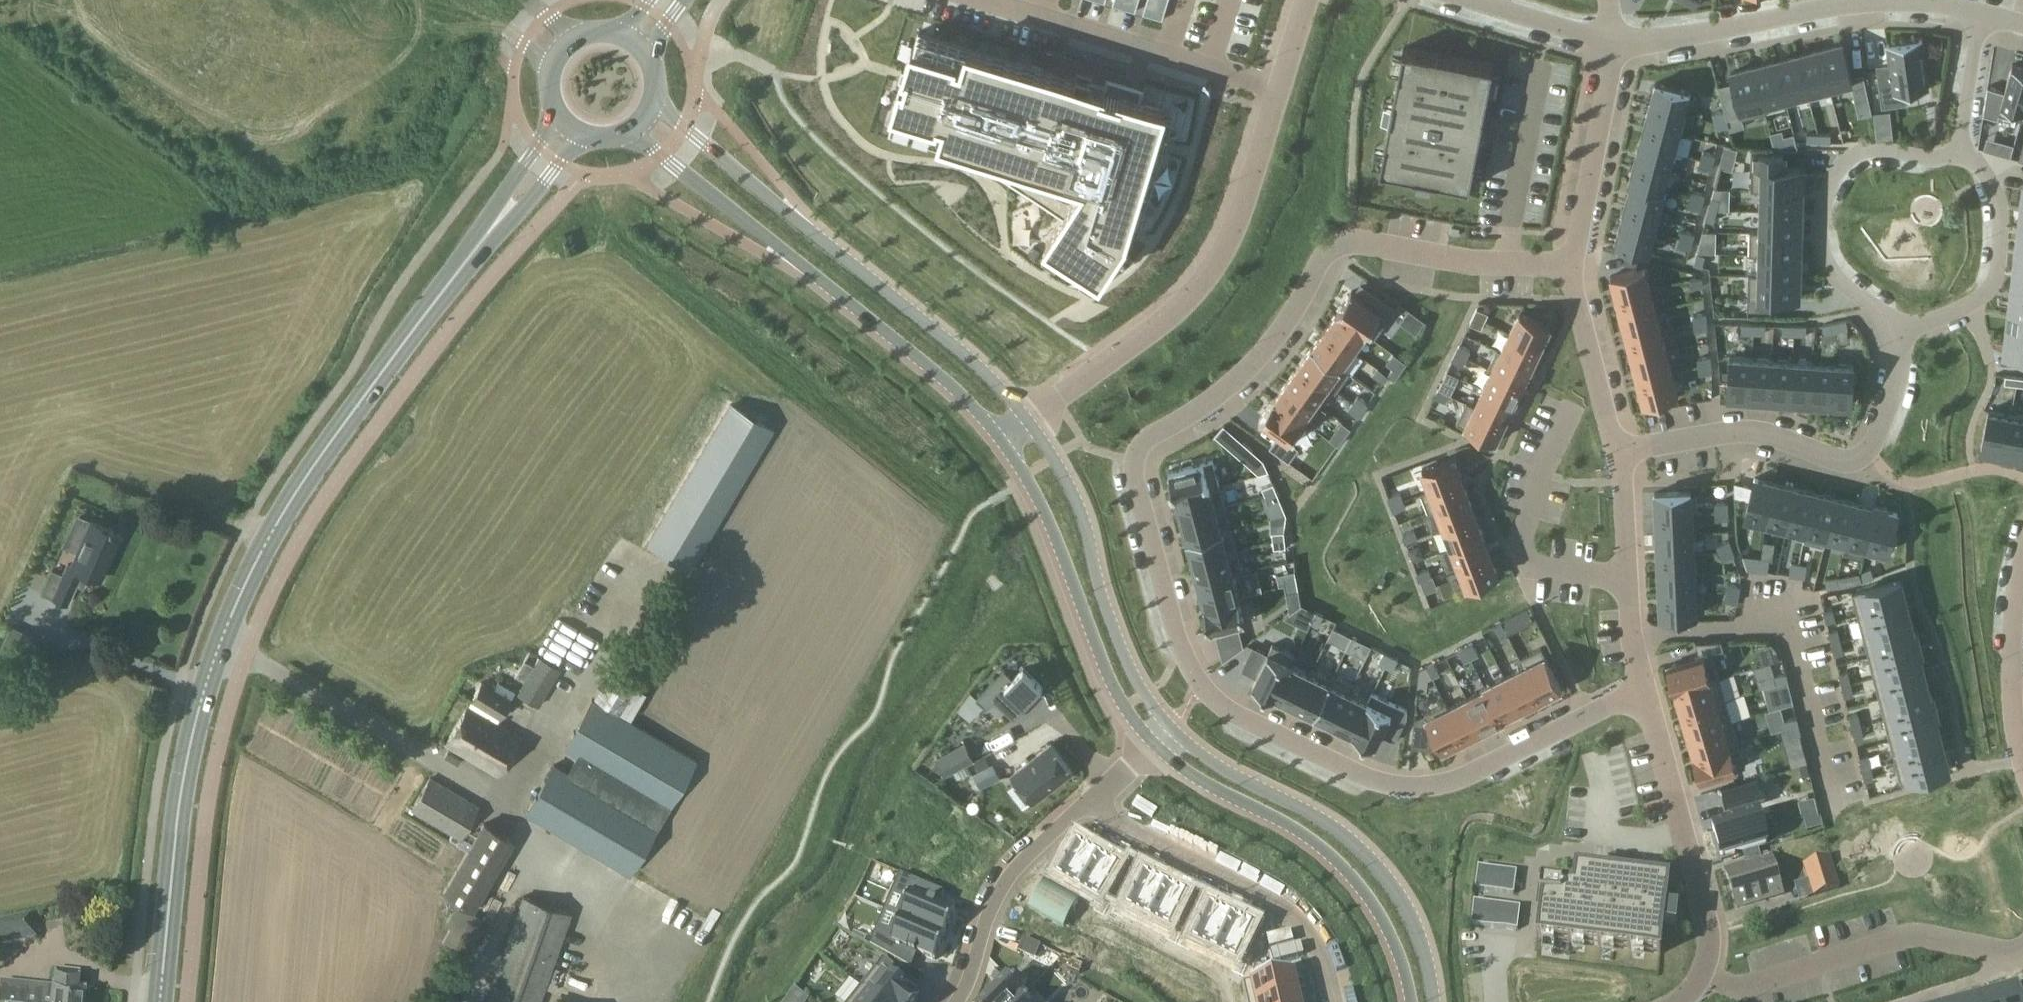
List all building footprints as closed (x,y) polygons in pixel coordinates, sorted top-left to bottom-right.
[(1113,4),(1135,11),(1138,0),(1114,0),(1113,4)] [(1143,13),(1155,17),(1160,0),(1147,0),(1143,13)] [(895,108),(891,122),(949,140),(1016,160),(1010,179),(1012,180),(1013,178),(1034,191),(1033,194),(1035,195),(1037,193),(1057,206),(1056,209),(1059,211),(1060,208),(1063,210),(1062,213),(1064,214),(1047,240),(1049,242),(1062,250),(1086,266),(1099,274),(1101,276),(1128,234),(1127,234),(1130,225),(1139,194),(1143,183),(1144,179),(1147,168),(1148,167),(1148,165),(1148,164),(1152,153),(1153,149),(1156,138),(1157,137),(1157,134),(1161,123),(1161,122),(1162,119),(1166,107),(1166,105),(1155,101),(1151,100),(1142,98),(1140,97),(1142,91),(1140,90),(1139,91),(1124,86),(1124,85),(1122,85),(1120,94),(1105,90),(1106,87),(1104,86),(1103,86),(1076,78),(1066,75),(1058,72),(919,30),(915,44),(913,43),(905,69),(902,69),(899,81),(901,82),(893,108),(895,108)] [(1886,67),(1877,68),(1882,106),(1908,103),(1906,92),(1928,89),(1928,88),(1922,40),(1922,39),(1886,44),(1887,45),(1889,62),(1886,67)] [(1852,82),(1842,43),(1819,49),(1829,88),(1851,82),(1852,82)] [(1403,47),(1380,169),(1470,186),(1493,65),(1403,47)] [(1829,88),(1819,49),(1797,55),(1807,93),(1829,88)] [(1807,93),(1797,55),(1775,60),(1785,99),(1807,93)] [(1785,99),(1775,60),(1753,66),(1763,105),(1764,104),(1785,99)] [(2022,111),(2022,67),(2012,64),(2004,91),(1987,86),(1982,113),(1996,118),(1998,113),(2021,119),(2022,111)] [(1763,105),(1753,66),(1730,72),(1733,83),(1719,86),(1727,118),(1741,114),(1742,118),(1766,111),(1764,104),(1763,105)] [(1852,82),(1851,82),(1854,97),(1868,94),(1865,79),(1852,82)] [(1685,113),(1690,92),(1655,83),(1650,103),(1685,113)] [(1679,132),(1685,113),(1650,103),(1645,123),(1679,132)] [(1726,117),(1724,110),(1712,113),(1714,120),(1726,117)] [(1728,125),(1726,117),(1714,120),(1716,128),(1728,125)] [(1674,152),(1679,132),(1645,123),(1639,143),(1674,152)] [(1782,129),(1770,132),(1774,148),(1786,148),(1782,129)] [(1892,129),(1876,131),(1877,140),(1893,138),(1892,129)] [(1819,141),(1819,133),(1807,133),(1807,141),(1819,141)] [(1831,141),(1831,133),(1819,133),(1819,141),(1831,141)] [(2014,144),(2002,140),(1998,152),(2010,156),(2014,144)] [(1669,172),(1674,152),(1639,143),(1634,163),(1669,172)] [(1713,162),(1715,154),(1703,151),(1701,159),(1713,162)] [(1752,166),(1751,189),(1760,190),(1760,189),(1799,190),(1800,167),(1782,167),(1783,152),(1752,151),(1752,166)] [(1711,170),(1713,162),(1701,159),(1699,167),(1711,170)] [(1664,190),(1669,172),(1634,163),(1629,183),(1631,184),(1631,183),(1664,192),(1664,190)] [(1661,212),(1666,191),(1664,190),(1664,192),(1631,183),(1631,184),(1626,202),(1661,212)] [(1760,190),(1760,210),(1799,211),(1799,190),(1760,189),(1760,190)] [(1702,202),(1704,194),(1693,191),(1690,198),(1702,202)] [(1716,210),(1719,198),(1711,196),(1708,208),(1716,210)] [(1700,209),(1702,202),(1690,198),(1688,206),(1700,209)] [(1655,231),(1661,212),(1626,202),(1621,222),(1655,231)] [(1713,221),(1716,210),(1708,208),(1705,219),(1713,221)] [(1759,231),(1759,232),(1798,233),(1799,211),(1760,210),(1759,230),(1759,231)] [(1650,252),(1655,231),(1621,222),(1615,243),(1650,252)] [(1692,241),(1694,233),(1682,230),(1680,238),(1692,241)] [(1750,231),(1749,254),(1759,255),(1759,253),(1797,255),(1798,233),(1759,232),(1759,231),(1750,231)] [(1690,249),(1692,241),(1680,238),(1678,246),(1690,249)] [(1704,254),(1697,252),(1694,264),(1701,266),(1704,254)] [(1758,274),(1758,275),(1797,276),(1797,255),(1759,253),(1759,255),(1758,274)] [(1636,265),(1638,257),(1626,254),(1624,262),(1636,265)] [(1651,289),(1645,267),(1610,276),(1616,298),(1651,289)] [(2016,268),(2014,290),(2022,291),(2022,269),(2016,268)] [(1749,274),(1748,310),(1772,310),(1772,298),(1796,299),(1797,276),(1758,275),(1758,274),(1749,274)] [(1702,277),(1690,278),(1691,287),(1703,286),(1702,277)] [(1656,310),(1651,289),(1616,298),(1621,319),(1656,310)] [(2011,311),(2022,313),(2022,291),(2014,290),(2011,311)] [(1373,339),(1396,308),(1375,293),(1368,303),(1351,291),(1337,311),(1366,332),(1366,333),(1373,339)] [(1484,320),(1488,313),(1477,308),(1473,315),(1484,320)] [(1661,331),(1656,310),(1621,319),(1626,339),(1661,331)] [(1354,350),(1366,333),(1366,332),(1337,311),(1336,312),(1324,329),(1354,350)] [(2011,311),(2009,333),(2022,334),(2022,313),(2011,311)] [(1540,347),(1550,327),(1519,312),(1510,333),(1540,347)] [(1706,321),(1706,313),(1694,314),(1694,322),(1706,321)] [(1481,328),(1484,320),(1473,315),(1470,323),(1481,328)] [(1848,328),(1846,320),(1834,322),(1836,330),(1848,328)] [(1707,329),(1706,321),(1694,322),(1695,330),(1707,329)] [(1836,330),(1834,322),(1823,325),(1824,333),(1836,330)] [(1753,332),(1753,324),(1741,324),(1741,332),(1753,332)] [(1765,333),(1765,325),(1753,324),(1753,332),(1765,333)] [(1794,333),(1794,326),(1782,325),(1782,333),(1794,333)] [(1806,334),(1806,326),(1794,326),(1794,333),(1806,334)] [(1354,350),(1324,329),(1312,347),(1341,368),(1342,367),(1354,350)] [(1667,352),(1661,331),(1626,339),(1632,360),(1667,352)] [(1540,347),(1510,333),(1501,350),(1501,351),(1531,366),(1540,347)] [(2009,333),(2006,355),(2022,357),(2022,334),(2009,333)] [(1467,357),(1470,350),(1459,345),(1456,352),(1467,357)] [(1349,372),(1342,367),(1341,368),(1312,347),(1299,364),(1328,385),(1328,386),(1336,391),(1349,372)] [(1522,384),(1531,366),(1501,351),(1501,350),(1497,348),(1487,368),(1492,370),(1492,369),(1522,384)] [(1463,365),(1467,357),(1456,352),(1452,359),(1463,365)] [(1672,372),(1667,352),(1632,360),(1637,381),(1672,372)] [(1711,364),(1710,356),(1698,357),(1699,366),(1711,364)] [(1749,396),(1751,357),(1730,356),(1727,394),(1749,396)] [(1769,397),(1772,358),(1751,357),(1749,396),(1769,397)] [(1789,398),(1792,360),(1772,358),(1769,397),(1789,398)] [(1810,400),(1812,361),(1792,360),(1789,398),(1810,400)] [(1830,401),(1833,363),(1812,361),(1810,400),(1830,401)] [(1851,403),(1854,364),(1833,363),(1830,401),(1851,403)] [(1328,385),(1299,364),(1287,381),(1316,402),(1328,386),(1328,385)] [(1712,373),(1711,364),(1699,366),(1700,374),(1712,373)] [(1383,381),(1388,374),(1378,367),(1373,374),(1383,381)] [(1522,384),(1492,369),(1492,370),(1483,388),(1514,402),(1522,384)] [(1678,394),(1672,372),(1637,381),(1643,403),(1678,394)] [(2016,384),(2017,376),(2005,375),(2004,383),(2016,384)] [(1304,419),(1316,402),(1287,381),(1275,398),(1274,398),(1274,399),(1303,420),(1304,419)] [(1442,381),(1438,389),(1449,394),(1450,395),(1453,387),(1442,381)] [(1514,402),(1483,388),(1475,405),(1475,406),(1505,421),(1514,402)] [(1445,402),(1449,394),(1438,389),(1434,396),(1445,402)] [(1367,403),(1357,396),(1353,403),(1363,410),(1367,403)] [(1308,422),(1304,419),(1303,420),(1274,399),(1259,419),(1279,433),(1269,446),(1289,460),(1298,447),(1293,443),(1308,422)] [(1495,441),(1505,421),(1475,406),(1475,405),(1466,401),(1456,423),(1495,441)] [(730,402),(645,545),(690,571),(774,428),(730,402)] [(1363,410),(1353,403),(1348,409),(1358,416),(1363,410)] [(2003,452),(2010,414),(1988,410),(1980,448),(2003,452)] [(2010,414),(2003,452),(2022,456),(2022,416),(2010,414)] [(1243,442),(1234,452),(1244,461),(1253,451),(1243,442)] [(1461,478),(1453,456),(1422,468),(1429,488),(1430,489),(1461,478)] [(1219,484),(1213,459),(1168,471),(1175,496),(1219,484)] [(1737,483),(1735,483),(1735,496),(1749,499),(1745,516),(1767,521),(1776,482),(1754,477),(1752,487),(1737,483)] [(1468,497),(1461,478),(1430,489),(1429,488),(1420,492),(1428,513),(1437,509),(1437,508),(1468,497)] [(1776,482),(1767,521),(1787,526),(1796,487),(1776,482)] [(1276,490),(1273,483),(1262,488),(1265,495),(1276,490)] [(1225,506),(1219,484),(1175,496),(1175,497),(1181,518),(1225,506)] [(1796,487),(1787,526),(1806,531),(1816,492),(1796,487)] [(1279,498),(1276,490),(1265,495),(1268,503),(1279,498)] [(1691,512),(1690,491),(1655,492),(1656,514),(1691,512)] [(1403,499),(1400,492),(1388,496),(1391,504),(1403,499)] [(1806,531),(1804,542),(1824,547),(1826,536),(1836,497),(1816,492),(1806,531)] [(1428,513),(1426,513),(1433,532),(1444,527),(1475,516),(1468,497),(1437,508),(1437,509),(1428,513)] [(1836,497),(1826,536),(1846,541),(1856,502),(1836,497)] [(1405,507),(1403,499),(1391,504),(1394,511),(1405,507)] [(1728,510),(1727,502),(1715,503),(1716,511),(1728,510)] [(1856,502),(1846,541),(1866,546),(1876,504),(1875,504),(1874,506),(1856,502)] [(1876,504),(1866,546),(1888,551),(1898,512),(1886,509),(1887,507),(1876,504)] [(1231,528),(1225,506),(1181,518),(1187,540),(1231,528)] [(1728,519),(1728,510),(1716,511),(1716,519),(1728,519)] [(1692,533),(1691,512),(1656,514),(1657,534),(1692,533)] [(52,568),(41,591),(53,596),(52,597),(66,603),(75,584),(81,570),(89,574),(99,578),(107,562),(105,561),(110,550),(112,551),(120,533),(112,529),(113,527),(109,525),(108,527),(91,520),(76,514),(63,543),(77,549),(70,565),(67,563),(63,573),(62,576),(51,571),(52,569),(52,568)] [(1483,535),(1475,516),(1444,527),(1451,546),(1483,535)] [(1192,562),(1237,550),(1231,528),(1187,540),(1192,562)] [(1403,534),(1406,542),(1417,538),(1414,530),(1403,534)] [(1285,539),(1284,531),(1272,532),(1273,540),(1285,539)] [(1693,553),(1692,533),(1657,534),(1657,555),(1693,553)] [(1490,554),(1483,535),(1451,546),(1458,566),(1490,554)] [(1286,547),(1285,539),(1273,540),(1273,548),(1286,547)] [(1731,548),(1729,540),(1717,544),(1720,552),(1731,548)] [(1734,555),(1731,548),(1720,552),(1723,559),(1734,555)] [(1242,572),(1237,550),(1192,562),(1198,584),(1242,572)] [(1694,573),(1693,553),(1657,555),(1658,575),(1694,573)] [(1498,575),(1490,554),(1458,566),(1466,587),(1498,575)] [(1753,557),(1751,569),(1759,570),(1761,558),(1753,557)] [(1761,558),(1759,570),(1767,571),(1769,559),(1761,558)] [(1790,562),(1789,574),(1797,575),(1799,563),(1790,562)] [(1799,563),(1797,575),(1805,576),(1807,565),(1799,563)] [(1417,572),(1420,580),(1431,576),(1428,568),(1417,572)] [(1871,568),(1859,573),(1862,580),(1873,576),(1871,568)] [(1249,595),(1242,572),(1198,584),(1204,605),(1203,605),(1204,606),(1239,597),(1249,595)] [(1695,594),(1694,573),(1658,575),(1659,595),(1695,594)] [(1297,582),(1296,574),(1284,576),(1285,584),(1297,582)] [(1431,576),(1420,580),(1425,593),(1437,588),(1432,575),(1431,576)] [(1849,575),(1837,577),(1839,585),(1851,583),(1849,575)] [(1837,577),(1825,579),(1827,587),(1839,585),(1837,577)] [(1900,580),(1851,592),(1857,614),(1905,602),(1900,580)] [(1298,590),(1297,582),(1285,584),(1286,592),(1298,590)] [(1739,594),(1740,586),(1728,584),(1726,592),(1739,594)] [(1737,602),(1739,594),(1726,592),(1725,600),(1737,602)] [(1696,615),(1695,594),(1659,595),(1660,617),(1696,615)] [(1245,621),(1239,597),(1204,606),(1210,630),(1245,621)] [(1905,602),(1857,614),(1862,635),(1911,623),(1905,602)] [(1311,622),(1316,611),(1309,608),(1303,619),(1311,622)] [(1832,608),(1824,610),(1827,622),(1835,620),(1832,608)] [(1318,626),(1323,615),(1316,611),(1311,622),(1318,626)] [(1507,633),(1502,622),(1494,625),(1500,636),(1507,633)] [(1911,623),(1862,635),(1868,656),(1918,643),(1916,632),(1913,633),(1911,623)] [(1837,629),(1829,631),(1832,643),(1840,641),(1837,629)] [(1354,651),(1359,640),(1352,636),(1346,647),(1354,651)] [(1719,676),(1711,652),(1724,649),(1721,640),(1695,641),(1700,656),(1668,665),(1675,689),(1719,676)] [(1840,641),(1832,643),(1835,655),(1843,653),(1840,641)] [(1478,654),(1473,643),(1466,647),(1471,658),(1478,654)] [(1918,643),(1868,656),(1873,677),(1921,665),(1919,655),(1921,654),(1918,643)] [(1252,646),(1241,670),(1256,677),(1252,685),(1275,696),(1291,664),(1292,664),(1296,655),(1272,644),(1267,654),(1252,646)] [(1471,658),(1466,647),(1458,651),(1464,662),(1471,658)] [(1561,688),(1541,647),(1518,658),(1523,667),(1524,666),(1540,699),(1561,688)] [(1385,666),(1391,655),(1383,652),(1378,663),(1385,666)] [(539,655),(516,693),(539,706),(561,668),(539,655)] [(1393,670),(1398,659),(1391,655),(1385,666),(1393,670)] [(1432,677),(1440,674),(1434,663),(1427,666),(1432,677)] [(1294,706),(1310,673),(1309,673),(1292,664),(1291,664),(1275,696),(1294,706)] [(1921,665),(1873,677),(1878,698),(1927,686),(1921,665)] [(1540,699),(1524,666),(1523,667),(1504,676),(1520,708),(1540,699)] [(971,690),(958,708),(958,709),(970,720),(984,706),(987,708),(995,700),(1012,717),(1014,720),(1028,705),(1026,703),(1042,686),(1023,668),(1013,678),(1004,669),(977,696),(971,691),(971,690)] [(1314,715),(1332,678),(1331,678),(1311,668),(1309,673),(1310,673),(1294,706),(1314,715)] [(646,691),(609,670),(593,696),(630,718),(646,691)] [(1847,671),(1839,673),(1842,685),(1850,683),(1847,671)] [(1333,725),(1349,692),(1350,692),(1354,684),(1333,673),(1331,678),(1332,678),(1314,715),(1333,725)] [(1787,680),(1785,673),(1773,675),(1775,683),(1787,680)] [(1520,708),(1504,676),(1484,686),(1485,688),(1486,688),(1501,718),(1502,718),(1520,708)] [(1725,698),(1719,676),(1675,689),(1681,711),(1725,698)] [(469,704),(446,742),(497,772),(519,734),(498,721),(499,717),(500,717),(511,698),(515,690),(498,680),(493,688),(481,681),(470,699),(471,700),(469,704)] [(1789,688),(1787,680),(1775,683),(1777,691),(1789,688)] [(1850,683),(1842,685),(1845,697),(1853,695),(1850,683)] [(1927,686),(1878,698),(1884,719),(1935,706),(1932,695),(1929,696),(1927,686)] [(1501,718),(1486,688),(1485,688),(1467,697),(1483,729),(1503,719),(1502,718),(1501,718)] [(1353,734),(1368,701),(1367,701),(1350,692),(1349,692),(1333,725),(1353,734)] [(1395,741),(1406,718),(1407,710),(1407,709),(1371,692),(1367,701),(1368,701),(1353,734),(1375,745),(1381,734),(1395,741)] [(568,770),(553,761),(523,813),(628,875),(659,824),(668,809),(697,759),(591,697),(562,747),(577,755),(568,770)] [(1483,729),(1467,697),(1448,706),(1447,707),(1463,739),(1483,729)] [(1732,720),(1725,698),(1681,711),(1688,733),(1732,720)] [(1415,717),(1413,742),(1423,743),(1435,737),(1442,750),(1463,739),(1447,707),(1448,706),(1446,702),(1424,713),(1415,717)] [(1935,706),(1884,719),(1889,740),(1937,728),(1935,718),(1937,717),(1935,706)] [(1857,713),(1849,715),(1852,727),(1860,725),(1857,713)] [(1798,725),(1796,717),(1784,720),(1786,727),(1798,725)] [(1738,742),(1732,720),(1688,733),(1694,755),(1738,742)] [(1800,733),(1798,725),(1786,727),(1788,735),(1800,733)] [(1860,725),(1852,727),(1855,739),(1863,737),(1860,725)] [(1937,728),(1889,740),(1894,761),(1943,748),(1937,728)] [(1745,766),(1738,742),(1694,755),(1701,779),(1745,766)] [(1033,802),(1072,771),(1051,743),(1012,774),(1033,802)] [(946,774),(973,760),(967,748),(953,755),(951,751),(937,758),(946,774)] [(1943,748),(1894,761),(1900,783),(1948,771),(1943,748)] [(1867,755),(1860,757),(1862,769),(1870,767),(1867,755)] [(990,765),(973,774),(980,788),(997,778),(990,765)] [(1870,767),(1862,769),(1865,781),(1873,779),(1870,767)] [(480,805),(429,776),(410,808),(461,838),(480,805)] [(1719,791),(1726,814),(1764,802),(1757,779),(1719,791)] [(1758,815),(1712,829),(1721,856),(1766,842),(1758,815)] [(514,838),(483,820),(442,892),(457,901),(472,910),(514,838)] [(1077,844),(1057,879),(1077,890),(1097,855),(1077,844)] [(1746,862),(1724,869),(1736,907),(1782,893),(1770,856),(1768,857),(1766,853),(1759,856),(1756,849),(1743,853),(1746,862)] [(1097,855),(1077,890),(1099,902),(1095,911),(1106,917),(1118,895),(1108,890),(1120,868),(1097,855)] [(1820,876),(1810,880),(1815,896),(1827,892),(1838,889),(1828,857),(1816,861),(1821,876),(1820,876)] [(954,897),(962,879),(956,876),(933,867),(925,863),(917,882),(954,897)] [(1478,867),(1475,890),(1513,895),(1516,871),(1478,867)] [(1575,890),(1542,885),(1541,898),(1544,898),(1539,939),(1659,954),(1663,924),(1675,926),(1677,914),(1665,912),(1668,882),(1578,871),(1575,890)] [(1122,890),(1112,912),(1123,918),(1127,910),(1148,919),(1165,882),(1144,872),(1132,895),(1122,890)] [(900,875),(892,894),(905,899),(898,917),(944,936),(954,912),(937,905),(942,892),(900,875)] [(1165,882),(1148,919),(1170,930),(1166,938),(1177,943),(1188,920),(1178,916),(1189,893),(1165,882)] [(484,1001),(538,1001),(571,912),(522,895),(484,1001)] [(1027,908),(1035,912),(1040,901),(1033,897),(1027,908)] [(1474,901),(1471,925),(1517,930),(1520,907),(1474,901)] [(1188,920),(1177,943),(1189,949),(1193,940),(1215,950),(1232,913),(1209,902),(1198,925),(1188,920)] [(1232,913),(1215,950),(1236,959),(1232,968),(1244,973),(1254,951),(1244,946),(1254,923),(1232,913)] [(32,920),(31,914),(0,921),(0,946),(36,938),(32,920)] [(877,929),(870,946),(910,969),(917,953),(934,960),(944,936),(898,917),(890,934),(877,929)] [(864,943),(866,938),(854,932),(852,936),(864,943)] [(1017,952),(1034,961),(1040,947),(1041,946),(1024,938),(1023,939),(1017,952)] [(443,955),(436,968),(455,979),(462,966),(443,955)] [(861,988),(878,1001),(917,1001),(918,1001),(896,984),(904,975),(884,959),(861,988)] [(0,987),(0,1001),(86,1001),(87,992),(84,991),(84,988),(77,987),(78,969),(55,967),(54,979),(53,979),(52,995),(41,994),(42,987),(0,983),(0,987)] [(1024,995),(1007,978),(996,967),(987,976),(998,987),(983,1001),(1017,1001),(1024,995)] [(1259,981),(1264,1001),(1273,1001),(1303,995),(1298,973),(1259,981)] [(431,1001),(461,1001),(446,987),(431,1001)] [(861,988),(850,1001),(878,1001),(861,988)] [(1068,998),(1076,1001),(1078,1001),(1083,993),(1073,988),(1068,998)] [(1997,994),(1999,1001),(2021,1001),(2017,988),(1997,994)]
